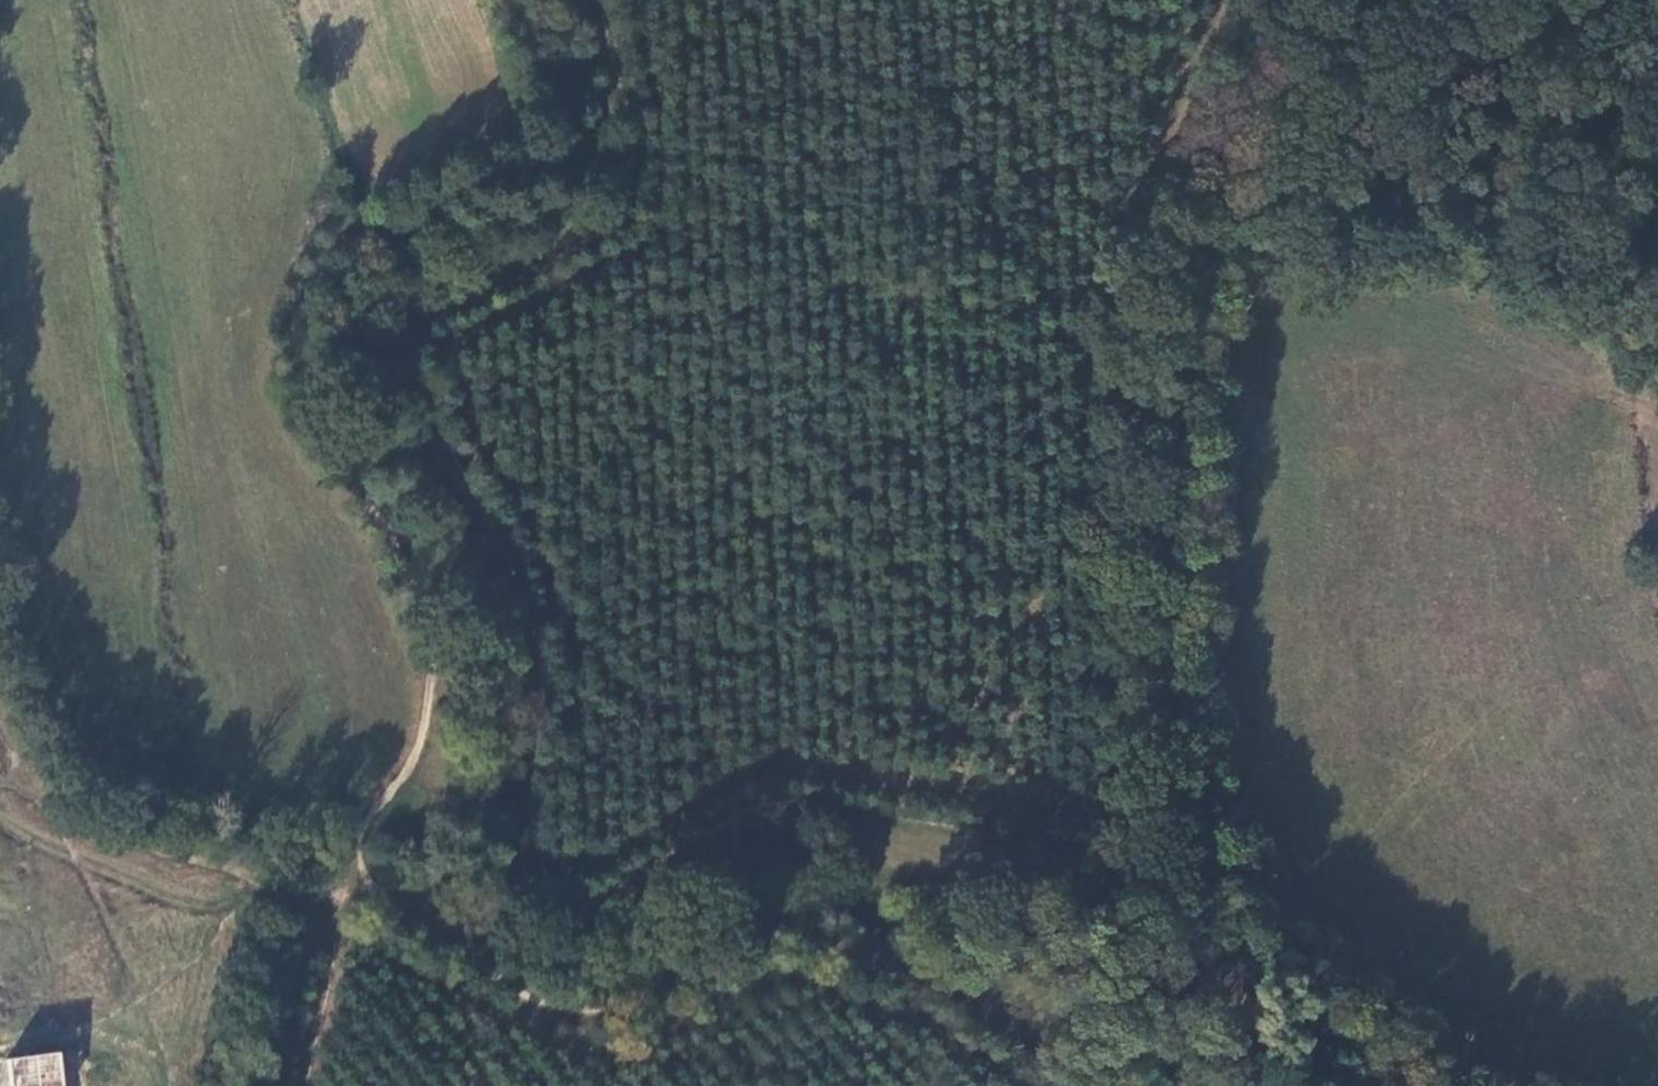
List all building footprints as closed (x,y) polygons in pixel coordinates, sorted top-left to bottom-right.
[(64,1052),(6,1057),(9,1085),(67,1085),(64,1052)]
